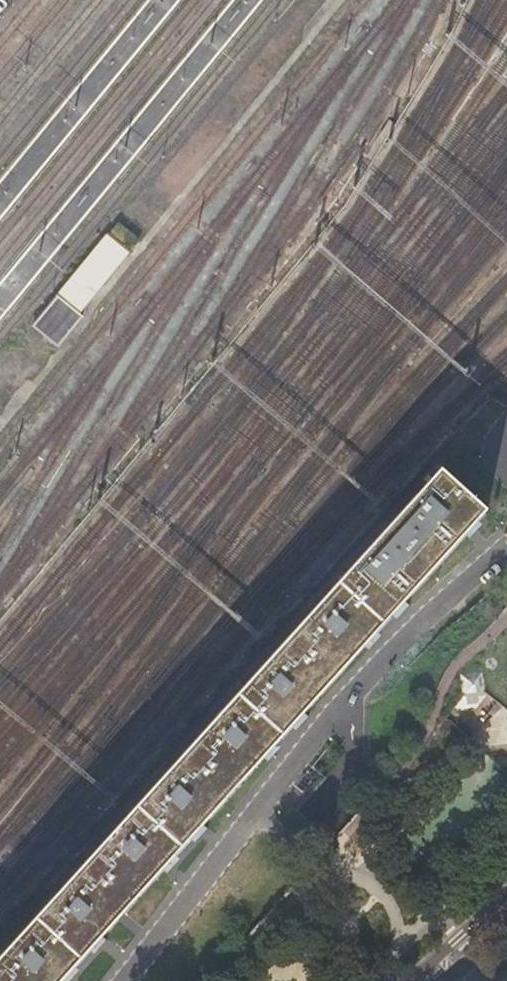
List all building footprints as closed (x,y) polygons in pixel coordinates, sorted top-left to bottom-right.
[(109,235),(35,326),(59,347),(84,317),(80,314),(130,253),(109,235)] [(486,510),(442,470),(156,787),(122,825),(0,960),(0,980),(61,980),(486,510)]
